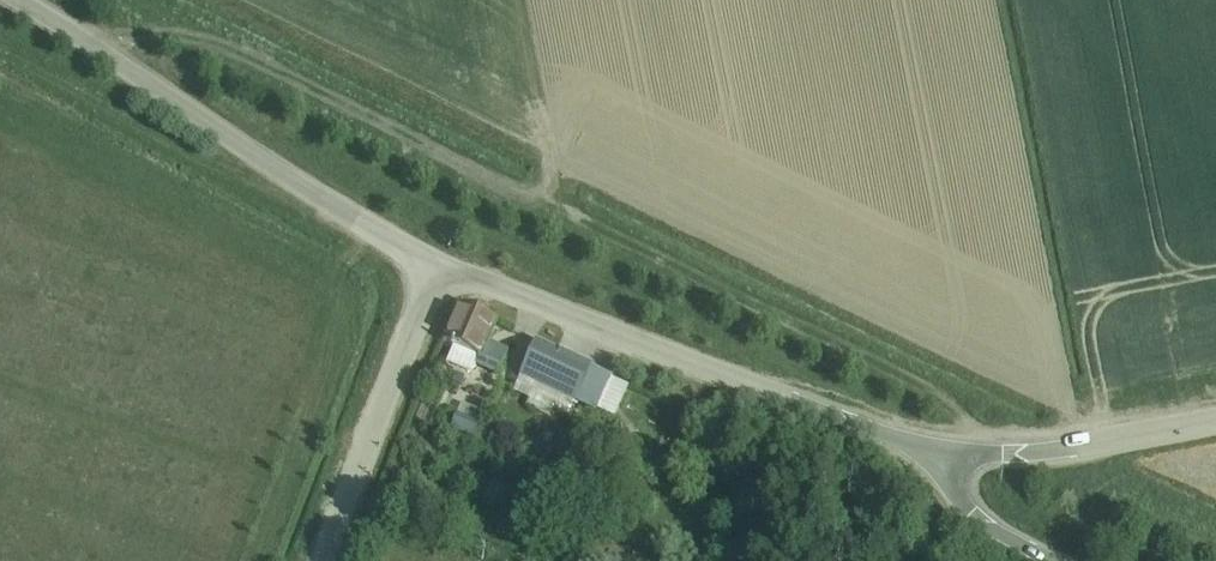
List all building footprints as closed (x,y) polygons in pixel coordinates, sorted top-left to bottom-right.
[(459,308),(444,342),(454,347),(446,366),(470,376),(474,367),(497,377),(507,352),(485,343),(494,323),(459,308)] [(518,377),(555,393),(549,406),(567,414),(573,401),(592,410),(608,375),(534,342),(518,377)] [(424,404),(438,410),(446,390),(432,384),(424,404)] [(457,415),(450,431),(489,448),(496,432),(480,425),(484,414),(461,404),(457,415)]
